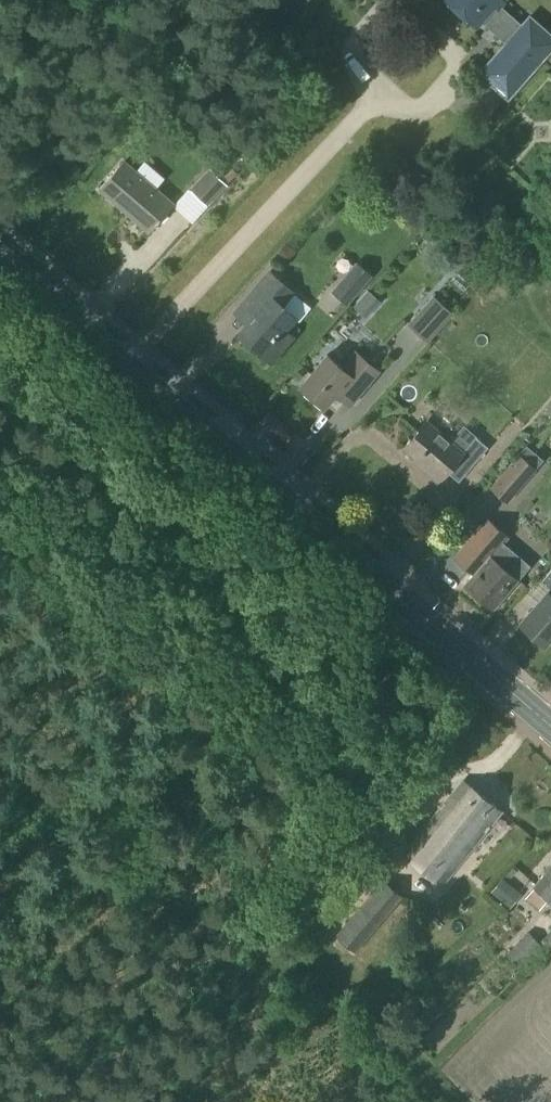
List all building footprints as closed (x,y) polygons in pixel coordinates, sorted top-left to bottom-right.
[(476,26),(494,5),(498,8),(504,1),(503,0),(446,0),(476,26)] [(98,191),(147,233),(172,204),(123,162),(98,191)] [(188,191),(207,208),(226,186),(208,170),(188,191)] [(334,293),(348,304),(370,276),(357,265),(334,293)] [(237,335),(270,362),(284,346),(275,339),(293,318),(280,306),(291,293),(267,273),(241,304),(254,315),(237,335)] [(366,290),(352,306),(363,316),(377,300),(366,290)] [(409,327),(425,342),(450,313),(434,299),(409,327)] [(299,387),(322,406),(334,393),(348,405),(376,371),(354,353),(341,368),(326,355),(299,387)] [(401,448),(421,465),(419,467),(437,482),(456,460),(468,470),(487,448),(474,437),(460,453),(423,422),(401,448)] [(492,489),(507,502),(543,461),(532,451),(530,452),(527,449),(492,489)] [(463,585),(491,610),(528,567),(502,544),(507,538),(486,520),(453,558),(472,574),(463,585)] [(543,646),(550,637),(550,570),(541,581),(550,589),(519,624),(543,646)] [(403,853),(441,884),(501,810),(463,779),(403,853)] [(550,900),(550,868),(535,886),(550,900)] [(491,891),(510,906),(520,894),(501,879),(491,891)] [(335,935),(355,952),(403,896),(390,884),(384,880),(339,931),(335,935)] [(535,886),(525,896),(537,907),(544,901),(548,905),(550,902),(550,900),(535,886)] [(534,933),(543,942),(550,934),(550,924),(548,920),(534,933)] [(550,954),(534,936),(511,959),(526,977),(550,954)]
